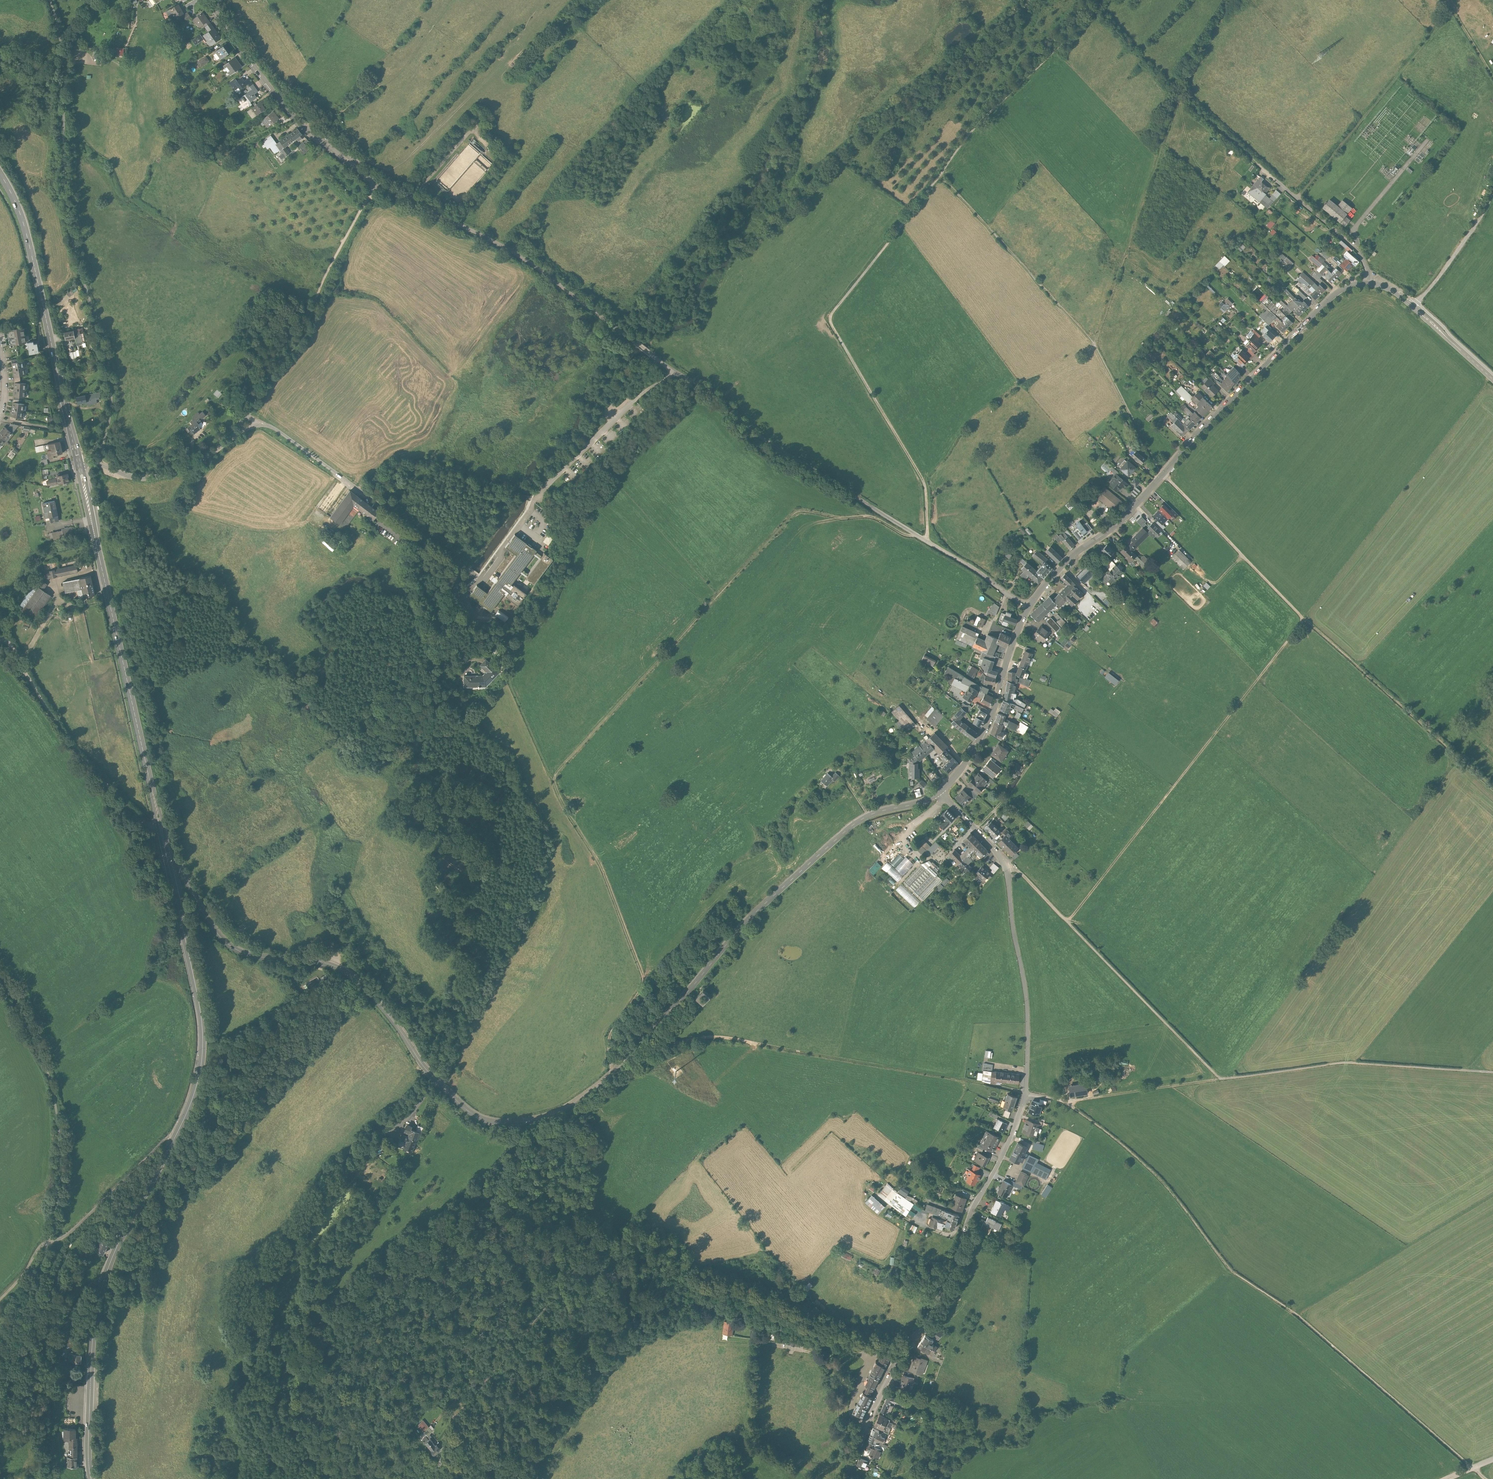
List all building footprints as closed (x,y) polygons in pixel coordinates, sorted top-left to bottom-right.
[(184,14),(178,5),(170,9),(171,11),(167,13),(172,21),(184,14)] [(203,24),(205,26),(210,23),(202,12),(193,19),(195,22),(196,22),(199,27),(203,24)] [(209,32),(202,37),(204,39),(205,41),(207,40),(211,45),(221,38),(210,23),(205,26),(209,32)] [(196,45),(204,39),(202,37),(200,34),(192,40),(196,45)] [(226,44),(213,53),(218,60),(231,52),(226,44)] [(209,61),(206,56),(200,61),(203,65),(209,61)] [(227,63),(223,65),(230,75),(241,66),(235,57),(227,63)] [(248,85),(249,87),(253,84),(249,78),(244,81),(242,78),(237,81),(235,83),(239,88),(240,90),(248,85)] [(235,90),(239,88),(235,83),(237,81),(235,79),(229,83),(235,91),(235,90)] [(258,91),(253,84),(249,87),(252,90),(250,92),(239,99),(242,103),(246,101),(248,104),(257,98),(254,94),(258,91)] [(255,106),(251,108),(257,115),(265,109),(262,104),(266,101),(265,99),(257,104),(255,106)] [(252,118),(257,115),(251,108),(247,111),(252,118)] [(273,111),(263,119),(268,126),(279,118),(273,111)] [(281,150),(283,153),(285,156),(290,153),(285,147),(297,139),(301,136),(297,129),(276,144),(281,150)] [(275,154),(281,150),(276,144),(271,136),(262,142),(267,149),(270,147),(275,154)] [(303,142),(300,147),(302,150),(301,151),(304,155),(310,149),(307,146),(303,143),(303,142)] [(1260,176),(1253,185),(1261,191),(1262,191),(1265,193),(1270,187),(1262,181),(1264,179),(1260,176)] [(1261,191),(1253,185),(1247,192),(1258,202),(1265,194),(1265,193),(1262,191),(1261,191)] [(1276,190),(1272,195),(1276,198),(1280,194),(1276,190)] [(1269,198),(1265,194),(1258,202),(1267,209),(1276,198),(1272,195),(1269,198)] [(1330,199),(1322,208),(1345,226),(1350,220),(1345,216),(1352,208),(1342,200),(1338,206),(1330,199)] [(1270,229),(1275,223),(1271,220),(1267,226),(1270,229)] [(1352,250),(1341,240),(1339,243),(1350,252),(1352,250)] [(1112,248),(1108,265),(1117,267),(1119,261),(1116,260),(1119,249),(1112,248)] [(1353,257),(1347,251),(1344,255),(1349,259),(1348,260),(1351,262),(1351,261),(1356,265),(1359,261),(1358,261),(1359,260),(1354,256),(1353,257)] [(1225,255),(1220,261),(1223,264),(1225,266),(1230,260),(1225,255)] [(1321,264),(1317,260),(1312,256),(1309,259),(1318,267),(1321,264)] [(1346,258),(1342,262),(1335,256),(1332,259),(1346,271),(1347,270),(1352,264),(1351,262),(1348,260),(1346,258)] [(1293,263),(1286,257),(1283,261),(1286,263),(1290,267),(1293,263)] [(1327,265),(1323,262),(1324,261),(1320,257),(1317,260),(1321,264),(1324,266),(1325,267),(1327,265)] [(1218,270),(1223,264),(1220,261),(1214,266),(1218,270)] [(1327,269),(1325,267),(1324,266),(1319,272),(1322,275),(1323,276),(1324,275),(1326,278),(1331,283),(1336,278),(1330,272),(1327,269)] [(1341,273),(1335,267),(1332,270),(1330,272),(1336,278),(1341,273)] [(1314,283),(1302,272),(1300,275),(1301,276),(1309,284),(1311,286),(1314,283)] [(1320,278),(1316,274),(1314,273),(1312,275),(1320,283),(1322,280),(1320,278)] [(1309,284),(1301,276),(1298,280),(1302,283),(1303,282),(1307,286),(1309,284)] [(1305,292),(1297,284),(1295,286),(1296,287),(1306,297),(1309,293),(1306,291),(1305,292)] [(1325,289),(1319,284),(1317,285),(1314,288),(1320,294),(1325,289)] [(1255,296),(1260,290),(1255,285),(1250,291),(1255,296)] [(1294,298),(1288,292),(1290,289),(1288,287),(1284,291),(1292,300),(1294,298)] [(1306,297),(1296,287),(1294,290),(1304,299),(1306,297)] [(1320,294),(1314,288),(1312,291),(1309,288),(1306,291),(1309,293),(1315,299),(1320,294)] [(1275,305),(1267,297),(1262,302),(1267,307),(1274,314),(1279,309),(1280,308),(1276,304),(1275,305)] [(1290,314),(1292,311),(1291,311),(1286,306),(1280,300),(1278,302),(1290,314)] [(1298,306),(1292,300),(1286,306),(1291,311),(1292,310),(1299,316),(1304,311),(1298,306)] [(1309,306),(1303,301),(1300,303),(1298,306),(1304,311),(1309,306)] [(1287,316),(1290,314),(1278,302),(1276,304),(1280,308),(1287,316)] [(1264,310),(1259,316),(1266,323),(1268,325),(1274,319),(1274,318),(1276,316),(1274,314),(1267,307),(1264,310)] [(1285,316),(1279,309),(1274,314),(1276,316),(1281,321),(1285,316)] [(1281,321),(1276,316),(1274,318),(1274,319),(1279,323),(1276,326),(1282,332),(1287,327),(1281,321)] [(1292,322),(1285,316),(1281,321),(1287,327),(1292,322)] [(79,327),(63,330),(65,340),(75,338),(76,342),(82,341),(79,329),(79,327)] [(24,328),(10,330),(12,345),(27,343),(24,328)] [(1261,336),(1254,329),(1252,331),(1255,334),(1259,338),(1261,336)] [(1270,346),(1277,339),(1271,333),(1267,336),(1266,335),(1263,338),(1270,346)] [(1249,340),(1250,341),(1256,347),(1260,343),(1257,340),(1259,338),(1255,334),(1249,340)] [(33,341),(27,342),(27,344),(29,348),(30,354),(39,352),(37,343),(34,344),(33,341)] [(1257,348),(1256,347),(1250,341),(1246,345),(1249,349),(1253,352),(1257,348)] [(1237,354),(1238,355),(1244,361),(1248,357),(1245,353),(1241,349),(1237,354)] [(1255,354),(1253,352),(1249,349),(1245,353),(1248,357),(1250,359),(1255,354)] [(1246,362),(1244,361),(1238,355),(1234,359),(1238,362),(1242,366),(1246,362)] [(17,363),(12,364),(13,370),(25,368),(24,361),(17,363)] [(1226,375),(1227,376),(1234,383),(1241,376),(1238,373),(1239,372),(1236,369),(1234,367),(1226,375)] [(26,375),(25,368),(13,370),(14,377),(20,376),(26,375)] [(1234,383),(1227,376),(1222,381),(1219,377),(1217,380),(1227,390),(1234,383)] [(1209,379),(1201,387),(1211,396),(1217,390),(1212,385),(1214,384),(1209,379)] [(1191,398),(1193,397),(1181,386),(1177,391),(1188,403),(1192,399),(1191,398)] [(26,390),(13,389),(13,396),(19,397),(26,397),(26,390)] [(85,394),(87,401),(90,401),(91,404),(97,403),(97,399),(101,399),(99,392),(85,394)] [(1202,397),(1197,393),(1193,397),(1191,398),(1192,399),(1196,403),(1202,397)] [(78,403),(87,401),(85,394),(76,396),(78,403)] [(1196,403),(1199,406),(1196,409),(1202,416),(1212,407),(1202,397),(1196,403)] [(23,411),(24,405),(18,404),(13,403),(11,410),(23,411)] [(1189,417),(1193,413),(1186,407),(1183,410),(1189,417)] [(22,418),(23,411),(11,410),(10,416),(16,417),(22,418)] [(1201,418),(1194,411),(1193,413),(1189,417),(1195,423),(1201,418)] [(204,419),(198,412),(192,416),(193,418),(189,421),(191,424),(186,428),(190,433),(198,427),(200,429),(204,426),(201,422),(204,419)] [(1153,412),(1146,418),(1149,421),(1155,414),(1153,412)] [(1172,421),(1176,417),(1173,414),(1171,412),(1167,416),(1172,421)] [(1176,417),(1177,419),(1182,424),(1185,421),(1175,412),(1173,414),(1176,417)] [(1195,423),(1189,417),(1185,421),(1182,424),(1189,430),(1195,423)] [(1189,430),(1182,424),(1177,419),(1171,425),(1182,436),(1189,430)] [(11,424),(7,428),(12,432),(18,425),(11,424)] [(4,426),(0,431),(0,436),(7,442),(14,434),(12,432),(7,428),(4,426)] [(60,441),(45,445),(45,449),(51,447),(51,450),(46,451),(46,455),(45,455),(46,459),(47,459),(54,458),(53,455),(63,452),(60,441)] [(46,451),(45,449),(45,445),(35,447),(36,453),(46,451)] [(1146,459),(1136,450),(1132,456),(1141,464),(1146,459)] [(1136,467),(1128,460),(1120,468),(1129,476),(1136,467)] [(68,473),(56,475),(57,479),(58,483),(70,481),(68,473)] [(1129,484),(1116,473),(1112,478),(1114,480),(1110,484),(1118,490),(1119,488),(1120,487),(1121,488),(1123,486),(1125,488),(1129,484)] [(1140,482),(1135,478),(1131,483),(1136,487),(1140,482)] [(1104,487),(1097,496),(1115,512),(1123,502),(1104,487)] [(1135,497),(1140,491),(1136,487),(1131,493),(1135,497)] [(350,507),(352,504),(358,497),(349,490),(329,516),(338,523),(350,507)] [(378,511),(358,497),(352,504),(372,519),(378,511)] [(55,501),(42,504),(45,519),(49,518),(58,516),(55,501)] [(1170,510),(1165,505),(1159,510),(1168,519),(1170,517),(1173,520),(1178,515),(1172,509),(1170,510)] [(357,512),(350,507),(338,523),(345,528),(357,512)] [(1154,516),(1158,520),(1163,525),(1168,519),(1159,510),(1154,516)] [(1137,522),(1143,528),(1146,525),(1145,523),(1147,522),(1142,517),(1137,522)] [(1158,520),(1156,523),(1163,530),(1165,527),(1163,525),(1158,520)] [(1083,526),(1079,521),(1075,525),(1078,528),(1073,531),(1079,540),(1084,536),(1083,534),(1087,531),(1083,526)] [(1087,523),(1083,526),(1087,531),(1088,533),(1092,530),(1087,523)] [(1153,524),(1146,531),(1150,534),(1154,538),(1160,531),(1153,524)] [(72,526),(62,529),(62,530),(64,538),(74,536),(72,526)] [(1131,539),(1134,541),(1138,546),(1150,534),(1146,531),(1143,528),(1131,539)] [(64,538),(62,530),(49,533),(50,539),(53,538),(53,540),(64,538)] [(1058,535),(1059,536),(1062,539),(1062,540),(1067,536),(1063,531),(1058,535)] [(505,584),(510,587),(536,551),(532,548),(532,549),(526,544),(515,535),(505,548),(516,556),(487,594),(476,586),(469,596),(491,613),(505,593),(501,590),(502,588),(509,593),(505,598),(518,607),(526,595),(514,586),(511,591),(504,586),(505,584)] [(548,536),(543,542),(549,546),(553,540),(548,536)] [(1075,545),(1067,536),(1062,540),(1070,549),(1075,545)] [(1133,551),(1138,546),(1134,541),(1128,547),(1133,551)] [(1114,551),(1107,544),(1101,550),(1108,557),(1114,551)] [(1133,551),(1128,547),(1126,545),(1121,551),(1127,557),(1131,561),(1135,557),(1136,555),(1133,551)] [(1057,562),(1062,557),(1051,546),(1046,551),(1057,562)] [(1033,555),(1043,564),(1045,562),(1047,559),(1037,550),(1033,555)] [(1191,562),(1180,551),(1172,559),(1183,570),(1191,562)] [(1149,568),(1148,566),(1140,559),(1136,555),(1135,557),(1138,561),(1137,561),(1146,570),(1149,568)] [(1144,555),(1140,559),(1148,566),(1151,562),(1144,555)] [(542,556),(533,568),(541,574),(551,562),(542,556)] [(1103,563),(1110,570),(1116,565),(1109,557),(1103,563)] [(1021,569),(1024,571),(1029,575),(1038,583),(1043,577),(1037,571),(1027,562),(1021,569)] [(1052,567),(1045,562),(1043,564),(1037,571),(1043,577),(1052,567)] [(76,565),(45,571),(47,579),(78,573),(76,565)] [(1123,572),(1116,565),(1110,570),(1104,576),(1109,581),(1111,584),(1123,572)] [(1095,574),(1087,566),(1077,576),(1084,584),(1095,574)] [(1025,579),(1029,575),(1024,571),(1021,576),(1025,579)] [(1068,584),(1065,587),(1078,599),(1083,594),(1073,584),(1074,583),(1065,573),(1061,578),(1068,584)] [(91,576),(63,582),(65,593),(82,589),(84,598),(95,595),(91,576)] [(34,584),(43,590),(47,584),(38,578),(34,584)] [(43,590),(34,584),(17,609),(34,621),(51,595),(43,590)] [(1072,605),(1078,599),(1065,587),(1059,593),(1066,600),(1072,605)] [(1059,593),(1053,599),(1060,606),(1066,600),(1059,593)] [(1049,596),(1040,605),(1047,613),(1048,614),(1047,616),(1049,618),(1060,606),(1053,599),(1049,596)] [(1104,601),(1108,605),(1111,602),(1113,605),(1115,602),(1109,596),(1104,601)] [(994,603),(988,613),(995,616),(999,607),(994,603)] [(1038,621),(1047,613),(1040,605),(1031,614),(1032,615),(1036,619),(1038,621)] [(495,615),(505,623),(508,618),(499,611),(495,615)] [(1066,622),(1058,614),(1055,616),(1059,619),(1056,622),(1061,627),(1066,622)] [(956,626),(957,624),(958,623),(958,621),(957,619),(956,617),(954,616),(952,616),(951,616),(949,616),(947,617),(946,618),(946,620),(945,622),(946,623),(946,625),(948,626),(949,627),(951,628),(953,628),(954,627),(956,626)] [(977,616),(974,624),(982,628),(985,619),(977,616)] [(1017,620),(1009,617),(1007,622),(1015,625),(1017,620)] [(1060,628),(1051,617),(1046,621),(1056,632),(1060,628)] [(1041,625),(1032,636),(1039,642),(1041,640),(1043,641),(1050,633),(1041,625)] [(957,639),(973,646),(977,637),(979,634),(962,626),(957,639)] [(1001,633),(998,639),(997,642),(996,643),(997,644),(1001,645),(1006,648),(1011,638),(1006,635),(1001,633)] [(985,641),(977,637),(973,646),(992,656),(997,644),(996,643),(997,642),(998,639),(987,635),(985,641)] [(1075,640),(1072,637),(1064,647),(1067,649),(1075,640)] [(979,663),(981,664),(983,658),(993,661),(995,657),(992,656),(973,646),(972,649),(982,653),(979,663)] [(1025,651),(1019,666),(1026,669),(1033,654),(1025,651)] [(935,661),(924,655),(921,660),(933,666),(935,661)] [(463,685),(485,685),(498,671),(485,658),(479,664),(486,670),(482,674),(463,674),(463,685)] [(994,661),(993,661),(983,658),(981,664),(981,665),(986,667),(984,672),(986,675),(995,678),(997,672),(991,670),(994,661)] [(1023,678),(1026,669),(1019,666),(1015,675),(1023,678)] [(944,673),(954,678),(961,681),(964,677),(948,667),(944,673)] [(977,671),(972,667),(968,674),(973,677),(977,671)] [(1008,672),(1008,681),(1014,683),(1015,684),(1015,683),(1017,683),(1018,681),(1018,679),(1015,679),(1015,675),(1016,673),(1008,672)] [(1115,685),(1119,681),(1108,672),(1105,677),(1115,685)] [(1023,678),(1015,675),(1015,679),(1018,679),(1018,681),(1028,686),(1031,681),(1023,678)] [(961,681),(969,686),(978,691),(979,691),(981,687),(980,686),(964,677),(961,681)] [(969,686),(961,681),(954,678),(951,684),(966,691),(969,686)] [(1008,681),(1006,691),(1014,693),(1016,687),(1013,686),(1014,683),(1008,681)] [(979,691),(985,694),(986,694),(988,691),(989,689),(981,685),(980,686),(981,687),(979,691)] [(978,691),(969,686),(966,691),(963,696),(971,702),(975,695),(978,691)] [(951,692),(948,692),(948,691),(946,694),(957,702),(959,700),(956,698),(956,695),(951,692)] [(1006,691),(1004,700),(1014,704),(1016,698),(1016,694),(1014,693),(1006,691)] [(991,697),(986,694),(985,694),(983,698),(981,702),(988,706),(992,697),(991,697)] [(1017,712),(1021,714),(1024,708),(1014,704),(1004,700),(1000,709),(1009,713),(1012,707),(1018,710),(1017,712)] [(969,705),(966,705),(963,703),(961,705),(968,711),(972,707),(969,705)] [(915,724),(899,705),(891,712),(908,731),(915,724)] [(983,721),(988,710),(981,706),(978,712),(976,716),(983,721)] [(964,733),(968,726),(960,720),(966,713),(961,708),(954,715),(956,718),(951,723),(956,728),(964,733)] [(1061,712),(1056,708),(1054,711),(1051,709),(1048,712),(1056,718),(1061,712)] [(943,717),(935,710),(931,714),(927,719),(935,726),(943,717)] [(1007,726),(1008,723),(1004,721),(1005,716),(998,713),(995,721),(1004,724),(1007,726)] [(984,721),(983,721),(976,716),(972,722),(981,727),(984,721)] [(991,732),(1001,739),(1004,732),(1001,731),(1004,724),(995,721),(991,732)] [(1007,726),(1016,730),(1018,725),(1009,721),(1008,723),(1007,726)] [(1020,722),(1018,725),(1016,730),(1024,734),(1028,727),(1020,722)] [(968,726),(964,733),(973,740),(978,734),(968,726)] [(947,747),(934,733),(927,740),(934,749),(939,755),(944,750),(947,747)] [(927,754),(934,749),(927,740),(919,746),(927,754)] [(1008,751),(998,744),(991,755),(1001,761),(1008,751)] [(919,761),(927,754),(919,746),(912,752),(915,756),(919,761)] [(939,755),(947,763),(952,758),(944,750),(939,755)] [(958,763),(952,758),(947,763),(942,768),(948,774),(958,763)] [(996,764),(990,760),(982,770),(992,778),(1001,768),(996,764)] [(1022,767),(1016,762),(1010,770),(1014,773),(1014,774),(1017,776),(1019,772),(1019,771),(1022,767)] [(917,769),(917,763),(910,763),(910,777),(919,777),(919,769),(917,769)] [(832,776),(827,772),(821,781),(828,786),(833,779),(835,781),(839,775),(835,772),(832,776)] [(978,773),(973,779),(982,788),(988,781),(984,778),(978,773)] [(983,789),(982,788),(973,779),(968,784),(974,789),(979,793),(983,789)] [(926,784),(922,780),(918,785),(922,789),(926,784)] [(968,794),(963,790),(955,798),(965,806),(971,798),(972,798),(968,794)] [(973,800),(977,795),(972,791),(972,790),(968,794),(972,798),(971,798),(973,800)] [(940,827),(943,829),(955,817),(947,810),(941,816),(946,821),(940,827)] [(1003,814),(998,819),(1002,823),(1008,818),(1003,814)] [(1000,831),(994,825),(997,821),(994,818),(984,828),(994,838),(1000,831)] [(1019,824),(1021,826),(1023,824),(1029,830),(1033,826),(1025,819),(1023,821),(1022,820),(1019,824)] [(1003,833),(1005,835),(1009,838),(1012,835),(1007,830),(1003,833)] [(963,840),(969,846),(973,850),(980,842),(970,833),(963,840)] [(998,842),(1003,848),(1011,841),(1009,838),(1005,835),(998,842)] [(939,846),(936,842),(930,847),(922,839),(918,843),(920,844),(916,848),(926,858),(929,854),(930,855),(939,846)] [(1019,849),(1011,841),(1003,848),(1011,856),(1019,849)] [(980,842),(973,850),(977,854),(980,857),(987,851),(988,850),(980,842)] [(969,846),(960,855),(961,862),(973,850),(969,846)] [(959,864),(961,862),(960,855),(954,850),(950,854),(959,864)] [(973,850),(961,862),(964,865),(966,862),(968,863),(977,854),(973,850)] [(989,853),(987,851),(980,857),(982,859),(989,853)] [(903,875),(913,864),(906,857),(896,868),(903,875)] [(947,863),(944,860),(938,865),(941,868),(947,863)] [(875,874),(884,866),(879,861),(870,869),(875,874)] [(925,863),(921,864),(926,869),(932,863),(929,861),(925,863)] [(933,862),(932,863),(926,869),(934,877),(938,873),(936,871),(939,868),(933,862)] [(971,867),(968,863),(966,862),(964,865),(961,862),(959,864),(961,866),(960,868),(962,871),(963,870),(964,869),(967,872),(970,869),(971,867)] [(994,862),(991,867),(994,869),(992,871),(996,873),(1000,866),(994,862)] [(926,869),(921,864),(904,882),(919,896),(936,879),(934,877),(926,869)] [(902,876),(892,866),(887,872),(897,882),(902,876)] [(990,879),(993,875),(983,866),(973,877),(977,880),(978,879),(982,882),(987,877),(990,879)] [(923,900),(941,882),(938,879),(920,897),(923,900)] [(920,902),(901,884),(896,890),(914,907),(920,902)] [(317,976),(307,982),(310,987),(320,981),(317,976)] [(703,988),(695,997),(703,1004),(711,996),(703,988)] [(982,1080),(991,1083),(992,1071),(992,1065),(984,1064),(983,1073),(982,1080)] [(1019,1074),(997,1071),(996,1081),(997,1081),(1018,1083),(1019,1074)] [(1077,1085),(1077,1089),(1078,1095),(1087,1093),(1086,1083),(1077,1085)] [(1008,1093),(1005,1100),(1014,1103),(1017,1097),(1008,1093)] [(1012,1110),(1014,1103),(1005,1100),(1003,1106),(1012,1110)] [(1039,1115),(1042,1104),(1040,1103),(1033,1101),(1029,1112),(1039,1115)] [(1007,1124),(998,1119),(994,1127),(1003,1132),(1007,1124)] [(1036,1137),(1040,1125),(1034,1123),(1027,1120),(1022,1132),(1036,1137)] [(411,1152),(419,1133),(410,1129),(411,1126),(406,1124),(403,1132),(408,1134),(402,1149),(411,1152)] [(993,1152),(1000,1138),(987,1131),(980,1145),(984,1147),(993,1152)] [(1018,1142),(1014,1149),(1023,1154),(1027,1147),(1018,1142)] [(1034,1142),(1032,1148),(1042,1151),(1044,1145),(1039,1143),(1034,1142)] [(1022,1156),(1023,1154),(1014,1149),(1010,1158),(1018,1162),(1020,1160),(1022,1161),(1024,1157),(1022,1156)] [(981,1153),(978,1152),(974,1160),(985,1166),(989,1157),(981,1153)] [(1022,1167),(1032,1172),(1037,1162),(1038,1159),(1029,1154),(1022,1167)] [(1051,1170),(1037,1162),(1032,1172),(1046,1179),(1051,1170)] [(972,1170),(970,1169),(966,1175),(968,1176),(966,1180),(974,1184),(976,1180),(978,1181),(981,1175),(977,1172),(972,1170)] [(1021,1171),(1015,1182),(1021,1185),(1024,1186),(1029,1175),(1021,1171)] [(1006,1197),(1012,1185),(1011,1184),(1003,1180),(997,1192),(1006,1197)] [(878,1194),(906,1214),(912,1205),(920,1210),(921,1208),(916,1204),(906,1197),(898,1192),(887,1182),(878,1194)] [(1048,1183),(1041,1193),(1047,1197),(1053,1186),(1048,1183)] [(901,1186),(898,1191),(906,1196),(909,1191),(901,1186)] [(966,1197),(955,1193),(951,1206),(961,1210),(966,1197)] [(1045,1198),(1038,1194),(1031,1206),(1038,1210),(1045,1198)] [(865,1202),(878,1213),(885,1206),(872,1195),(865,1202)] [(907,1195),(906,1197),(916,1204),(918,1200),(913,1197),(907,1195)] [(1008,1206),(996,1200),(991,1211),(1000,1215),(1003,1208),(1006,1210),(1008,1206)] [(941,1215),(947,1217),(956,1221),(958,1214),(942,1208),(941,1209),(927,1204),(925,1210),(941,1216),(941,1215)] [(943,1224),(944,1224),(946,1220),(932,1215),(929,1223),(942,1227),(943,1224)] [(947,1217),(946,1220),(944,1224),(954,1228),(956,1221),(947,1217)] [(1001,1224),(987,1217),(986,1221),(985,1223),(992,1226),(998,1229),(1001,1224)] [(988,1234),(992,1226),(985,1223),(986,1221),(984,1220),(980,1230),(988,1234)] [(94,1250),(103,1254),(108,1242),(99,1238),(94,1250)] [(850,1259),(852,1255),(843,1251),(841,1255),(850,1259)] [(812,1283),(809,1280),(804,1286),(807,1289),(812,1283)] [(731,1335),(733,1323),(724,1322),(722,1334),(731,1335)] [(940,1331),(935,1328),(930,1335),(936,1338),(940,1331)] [(773,1340),(774,1334),(762,1331),(761,1337),(773,1340)] [(806,1339),(783,1334),(782,1341),(785,1342),(785,1344),(800,1347),(800,1344),(805,1345),(806,1339)] [(921,1340),(927,1344),(929,1341),(930,1342),(933,1339),(925,1334),(921,1340)] [(70,1339),(65,1344),(70,1349),(75,1345),(70,1339)] [(936,1346),(930,1342),(929,1341),(927,1344),(921,1340),(918,1345),(931,1354),(936,1346)] [(886,1345),(877,1361),(885,1365),(894,1349),(886,1345)] [(927,1360),(914,1355),(909,1368),(923,1373),(927,1360)] [(69,1356),(68,1364),(80,1365),(81,1357),(69,1356)] [(865,1382),(868,1383),(874,1387),(885,1365),(877,1361),(876,1361),(865,1382)] [(66,1382),(68,1364),(60,1363),(59,1381),(66,1382)] [(907,1375),(902,1374),(899,1387),(908,1389),(910,1382),(913,1382),(914,1377),(907,1375)] [(870,1395),(874,1387),(868,1383),(864,1391),(870,1395)] [(872,1396),(870,1395),(864,1391),(853,1412),(862,1416),(872,1396)] [(889,1404),(891,1400),(900,1403),(902,1398),(888,1394),(884,1402),(889,1404)] [(885,1412),(889,1404),(884,1402),(881,1410),(885,1412)] [(879,1414),(877,1420),(885,1423),(887,1418),(879,1414)] [(429,1427),(435,1422),(429,1416),(424,1421),(429,1427)] [(418,1432),(421,1435),(425,1431),(426,1432),(427,1430),(430,1428),(422,1420),(419,1422),(423,1428),(418,1432)] [(883,1427),(885,1423),(877,1420),(874,1425),(882,1429),(883,1427)] [(873,1427),(867,1440),(873,1442),(875,1443),(876,1439),(882,1442),(884,1438),(881,1436),(881,1434),(880,1433),(877,1432),(878,1430),(873,1427)] [(433,1448),(439,1443),(435,1438),(436,1438),(435,1436),(433,1437),(429,1433),(429,1432),(427,1430),(426,1432),(425,1431),(421,1435),(423,1437),(424,1438),(425,1438),(430,1443),(429,1443),(430,1446),(431,1448),(433,1448)] [(64,1444),(69,1444),(69,1441),(76,1441),(76,1432),(63,1432),(64,1444)] [(872,1445),(873,1442),(867,1440),(865,1445),(871,1448),(869,1454),(878,1458),(882,1449),(872,1445)] [(69,1458),(69,1461),(77,1461),(77,1444),(77,1441),(76,1441),(69,1441),(69,1444),(69,1458)] [(860,1457),(857,1464),(865,1468),(868,1461),(860,1457)] [(77,1470),(77,1461),(69,1461),(67,1461),(67,1470),(77,1470)]
